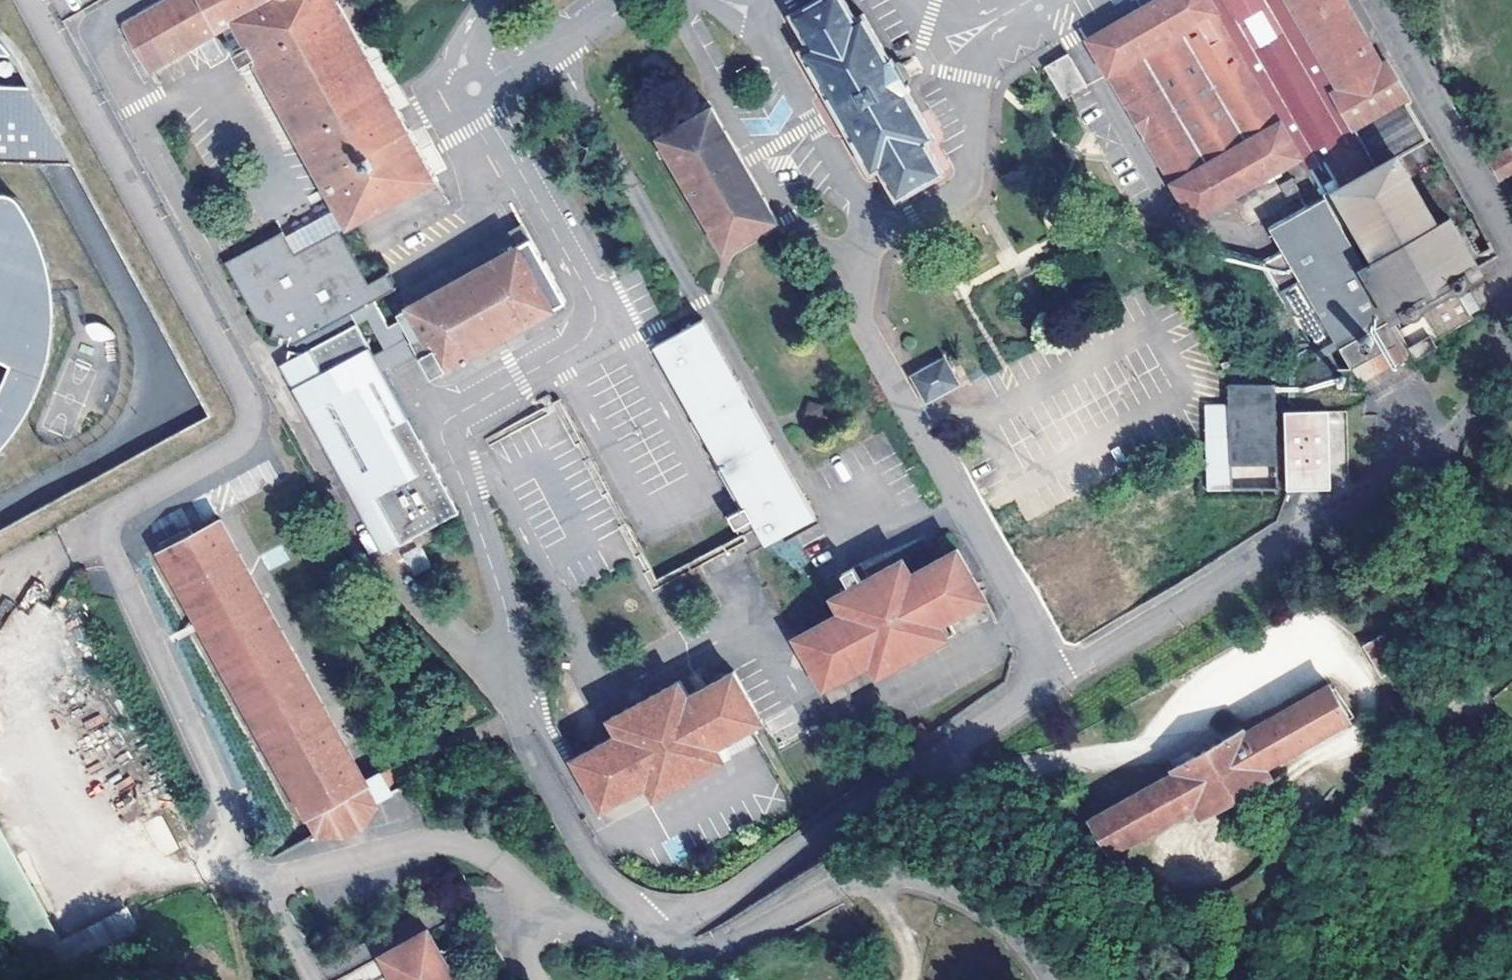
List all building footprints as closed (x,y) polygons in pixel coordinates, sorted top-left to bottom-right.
[(338,0),(164,0),(127,21),(126,23),(126,27),(150,69),(221,29),(236,21),(249,46),(235,53),(245,71),(259,63),(349,223),(436,176),(338,0)] [(788,17),(806,49),(798,52),(833,114),(869,176),(876,173),(894,205),(941,179),(922,146),(929,142),(891,77),(858,18),(851,22),(838,0),(817,0),(788,17)] [(1081,39),(1189,225),(1303,160),(1211,0),(1149,0),(1140,5),(1081,39)] [(1303,160),(1324,197),(1400,156),(1427,140),(1417,122),(1407,104),(1412,101),(1353,0),(1211,0),(1303,160)] [(221,29),(235,53),(249,46),(236,21),(221,29)] [(74,161),(23,67),(12,51),(6,44),(0,38),(0,160),(74,161)] [(1068,53),(1044,67),(1062,100),(1087,86),(1068,53)] [(713,108),(652,144),(685,199),(719,258),(780,225),(745,161),(713,108)] [(1484,154),(1489,164),(1485,167),(1498,189),(1503,186),(1506,191),(1511,187),(1511,159),(1503,143),(1484,154)] [(1400,156),(1324,197),(1414,361),(1437,348),(1435,343),(1474,320),(1469,316),(1481,309),(1467,284),(1478,278),(1482,276),(1449,218),(1439,224),(1400,156)] [(13,436),(38,394),(53,343),(55,300),(47,256),(38,231),(25,207),(19,196),(9,191),(3,191),(0,192),(0,448),(13,436)] [(1414,361),(1324,197),(1270,229),(1282,252),(1276,255),(1263,262),(1327,380),(1349,369),(1360,390),(1414,361)] [(413,536),(460,511),(383,369),(419,350),(433,375),(567,301),(532,238),(399,312),(402,318),(389,324),(376,299),(397,287),(388,271),(370,282),(341,228),(296,252),(283,230),(225,262),(257,320),(275,325),(271,337),(294,344),(352,312),(358,323),(302,352),(290,350),(287,361),(388,549),(397,544),(413,574),(432,563),(422,544),(419,547),(413,536)] [(800,493),(703,318),(650,347),(668,379),(716,465),(738,504),(763,548),(815,519),(800,493)] [(90,342),(112,338),(109,320),(87,324),(90,342)] [(922,369),(909,376),(924,405),(961,385),(946,356),(922,369)] [(1278,490),(1275,385),(1228,386),(1228,404),(1203,405),(1205,492),(1278,490)] [(1329,410),(1286,410),(1288,489),(1331,488),(1329,410)] [(221,519),(154,555),(195,627),(304,825),(315,839),(343,843),(363,833),(373,824),(379,811),(378,804),(393,796),(381,774),(366,781),(221,519)] [(806,673),(820,698),(866,673),(873,685),(903,669),(950,644),(942,629),(987,605),(957,550),(940,559),(920,570),(910,575),(903,561),(842,593),(827,601),(834,616),(789,641),(806,673)] [(1403,661),(1386,631),(1365,643),(1382,674),(1403,661)] [(647,798),(651,805),(725,765),(719,753),(730,747),(764,729),(734,673),(703,689),(686,698),(678,684),(605,723),(609,730),(615,740),(570,764),(600,818),(645,794),(647,798)] [(1265,766),(1350,717),(1330,682),(1245,731),(1244,728),(1196,755),(1174,768),(1175,771),(1090,819),(1091,821),(1076,830),(1084,842),(1099,833),(1111,854),(1195,806),(1202,817),(1272,778),(1265,766)] [(148,822),(163,855),(177,849),(162,816),(148,822)] [(22,870),(0,829),(0,881),(22,870)] [(101,951),(139,931),(129,912),(132,911),(131,910),(88,933),(88,934),(91,932),(101,951)] [(429,929),(382,954),(396,979),(457,979),(429,929)] [(69,942),(48,954),(59,974),(80,963),(69,942)]
